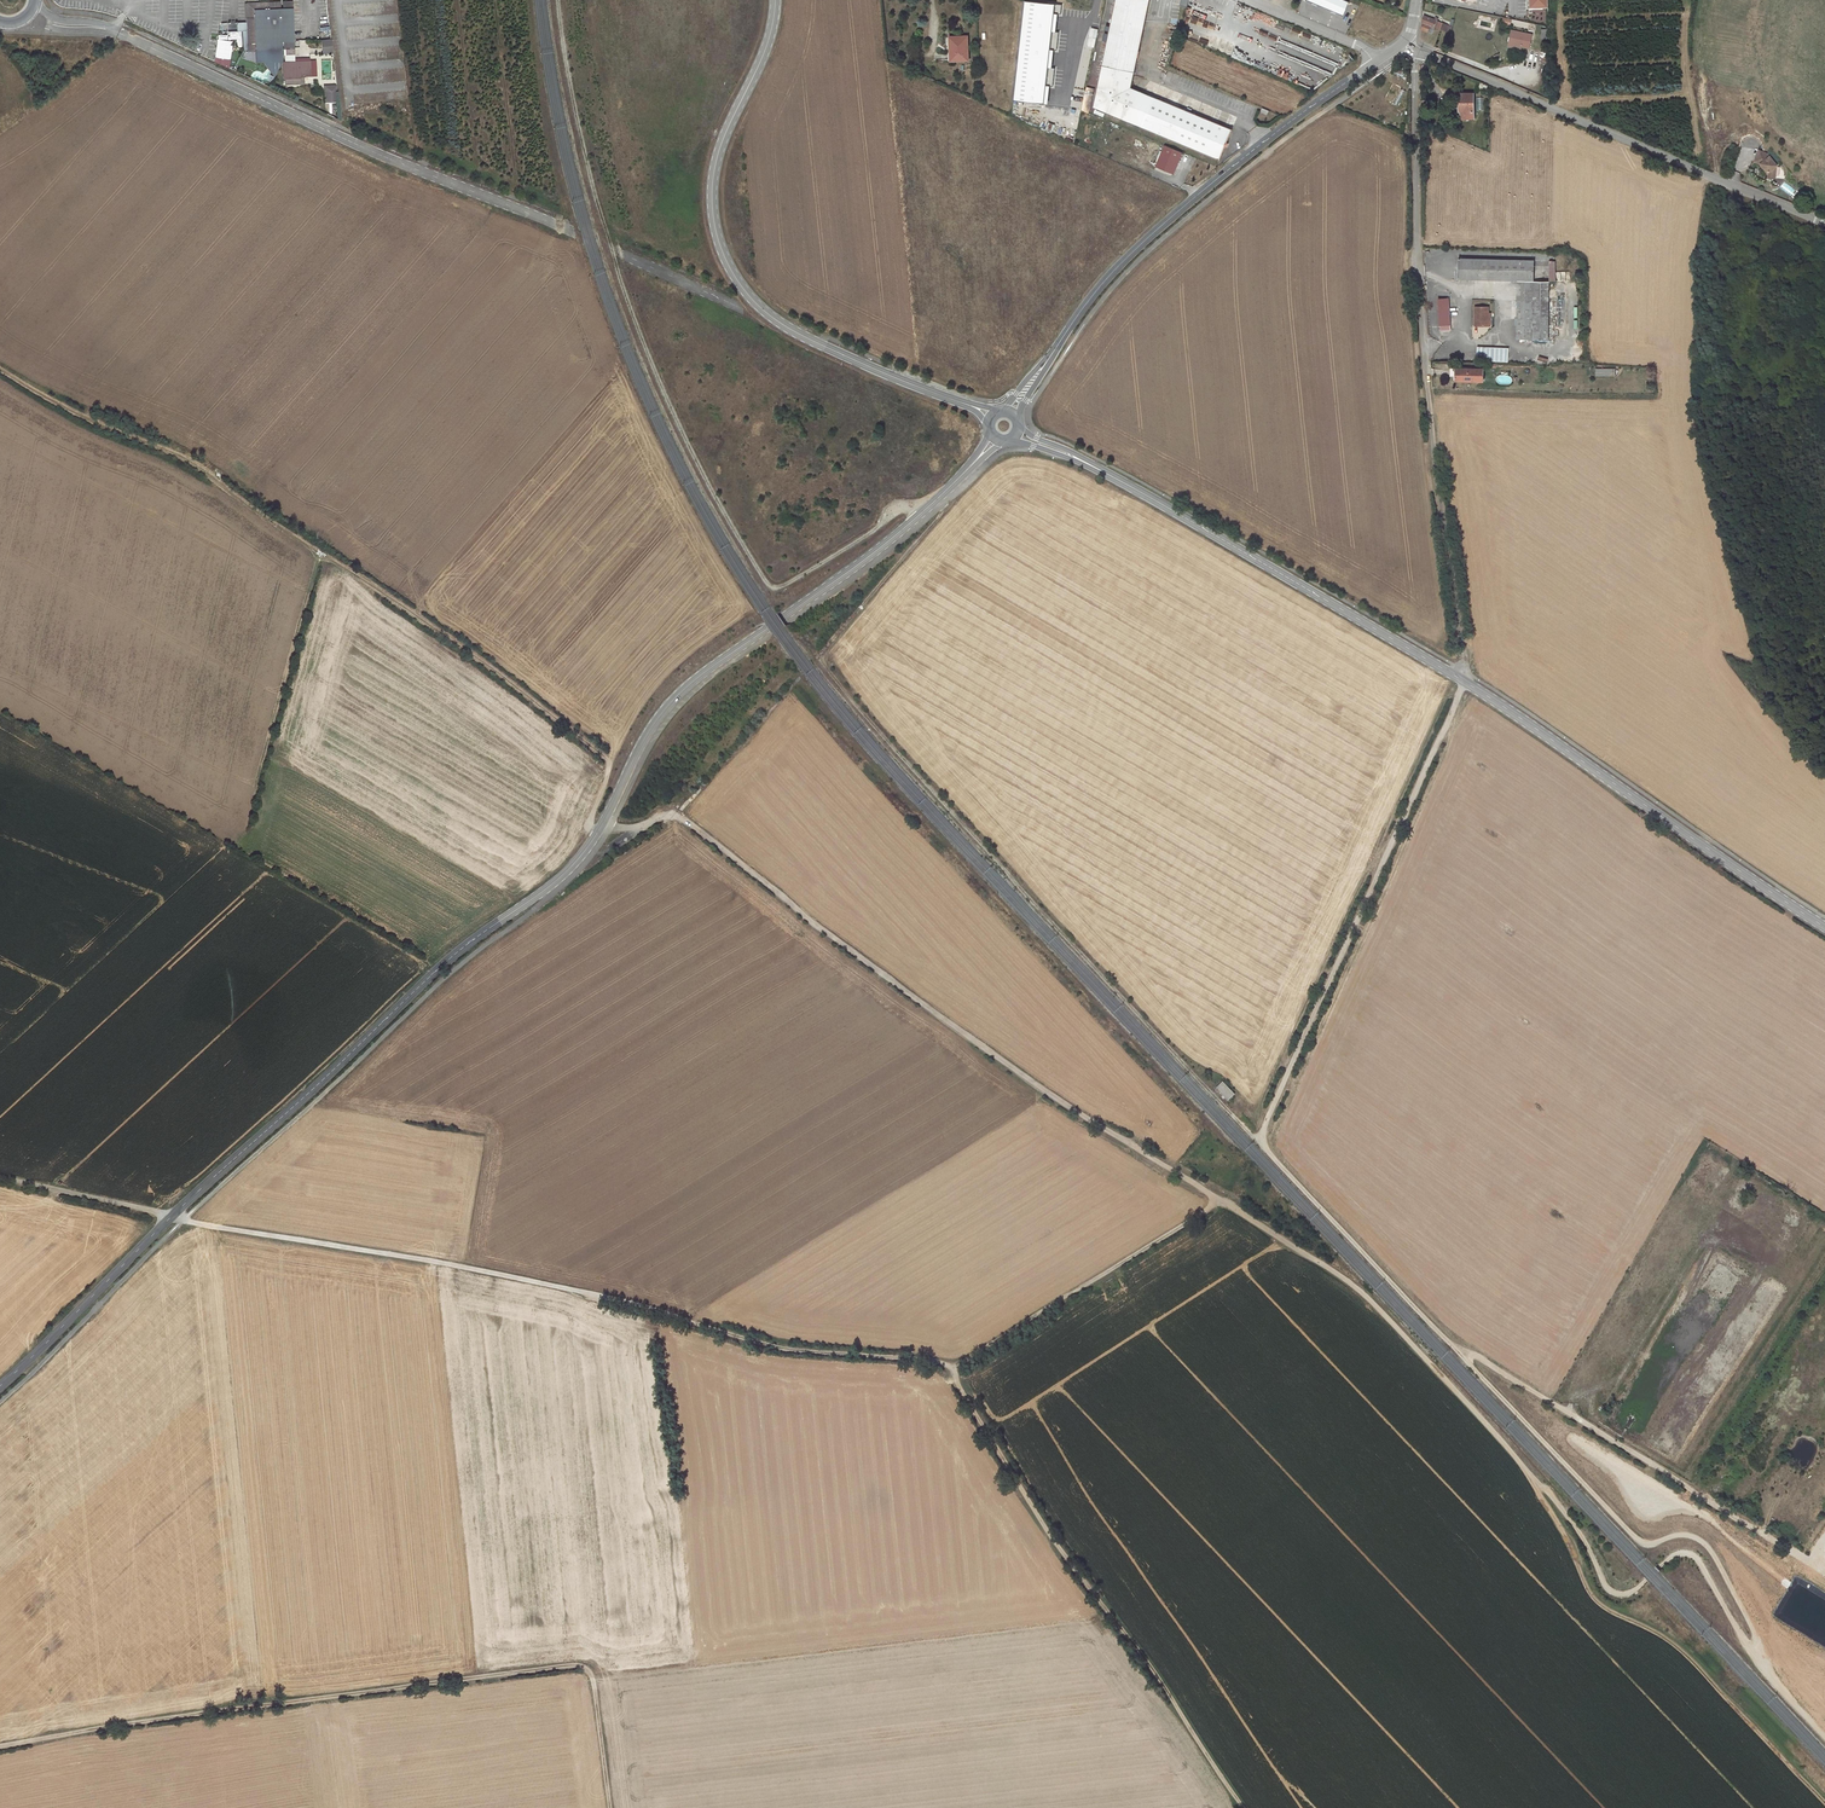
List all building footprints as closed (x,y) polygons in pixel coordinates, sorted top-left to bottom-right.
[(1135,73),(1149,0),(1117,0),(1103,66),(1094,107),(1220,161),(1232,130),(1131,88),(1135,73)] [(1343,0),(1305,0),(1343,16),(1348,2),(1343,0)] [(1526,7),(1529,7),(1529,9),(1548,9),(1548,0),(1526,0),(1526,7)] [(1014,101),(1045,104),(1047,86),(1049,68),(1051,50),(1053,32),(1055,14),(1056,4),(1025,1),(1014,101)] [(294,48),(293,41),(293,40),(291,2),(278,2),(279,9),(278,9),(277,2),(245,3),(244,3),(244,22),(245,50),(253,49),(254,61),(261,61),(273,77),(286,48),(294,48)] [(1421,23),(1423,24),(1434,28),(1440,30),(1448,33),(1451,26),(1424,16),(1421,23)] [(1432,34),(1434,28),(1423,24),(1421,30),(1432,34)] [(1155,27),(1147,55),(1161,60),(1170,31),(1155,27)] [(1098,30),(1091,28),(1087,46),(1094,47),(1098,30)] [(1531,35),(1510,31),(1508,45),(1528,49),(1531,35)] [(1059,32),(1053,32),(1051,50),(1057,51),(1059,32)] [(950,37),(951,62),(969,61),(968,37),(950,37)] [(330,40),(321,41),(322,54),(331,53),(330,40)] [(296,62),(281,63),(282,77),(284,77),(284,83),(300,82),(300,77),(309,76),(309,78),(317,78),(316,67),(308,67),(308,62),(303,62),(303,58),(296,59),(296,62)] [(1055,69),(1049,68),(1047,86),(1053,87),(1055,69)] [(335,86),(324,86),(324,103),(335,102),(335,86)] [(1087,88),(1082,110),(1089,113),(1094,89),(1087,88)] [(1473,120),(1473,96),(1459,96),(1459,112),(1461,112),(1461,119),(1473,120)] [(1759,151),(1754,161),(1760,164),(1768,173),(1767,177),(1775,178),(1775,171),(1773,168),(1776,166),(1769,157),(1768,158),(1764,153),(1759,151)] [(1777,168),(1775,177),(1781,178),(1783,169),(1777,168)] [(1784,182),(1779,187),(1792,197),(1797,192),(1784,182)] [(1526,258),(1456,258),(1456,278),(1516,278),(1517,338),(1548,338),(1547,278),(1532,278),(1526,278),(1526,258)] [(1445,300),(1435,300),(1437,331),(1446,330),(1445,300)] [(1472,308),(1473,326),(1485,325),(1485,307),(1472,308)] [(1480,382),(1480,370),(1452,369),(1452,381),(1480,382)] [(1604,429),(1605,420),(1596,420),(1595,428),(1604,429)] [(1234,1094),(1222,1081),(1215,1088),(1227,1101),(1234,1094)]
